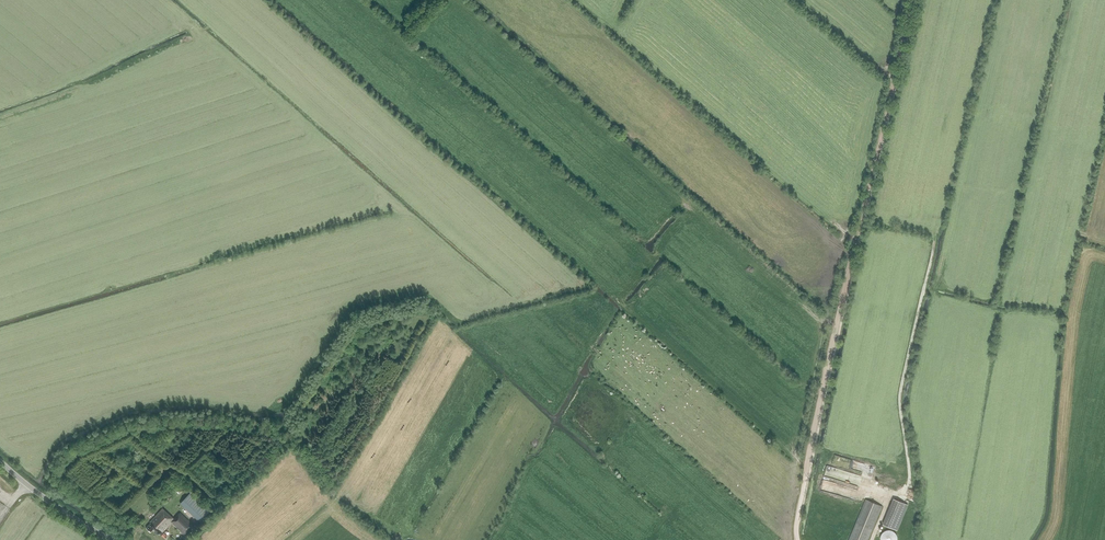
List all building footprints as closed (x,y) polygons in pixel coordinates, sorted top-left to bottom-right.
[(842,470),(839,476),(849,479),(851,473),(842,470)] [(180,494),(184,490),(180,486),(176,490),(180,494)] [(874,486),(873,488),(891,494),(892,491),(874,486)] [(179,503),(199,521),(209,510),(190,491),(179,503)] [(882,506),(866,499),(849,539),(868,539),(882,506)] [(184,535),(193,525),(180,512),(174,519),(163,509),(150,523),(146,528),(150,532),(153,529),(159,535),(160,534),(165,538),(166,536),(162,532),(171,522),(184,535)] [(886,515),(882,524),(897,530),(901,521),(886,515)]
